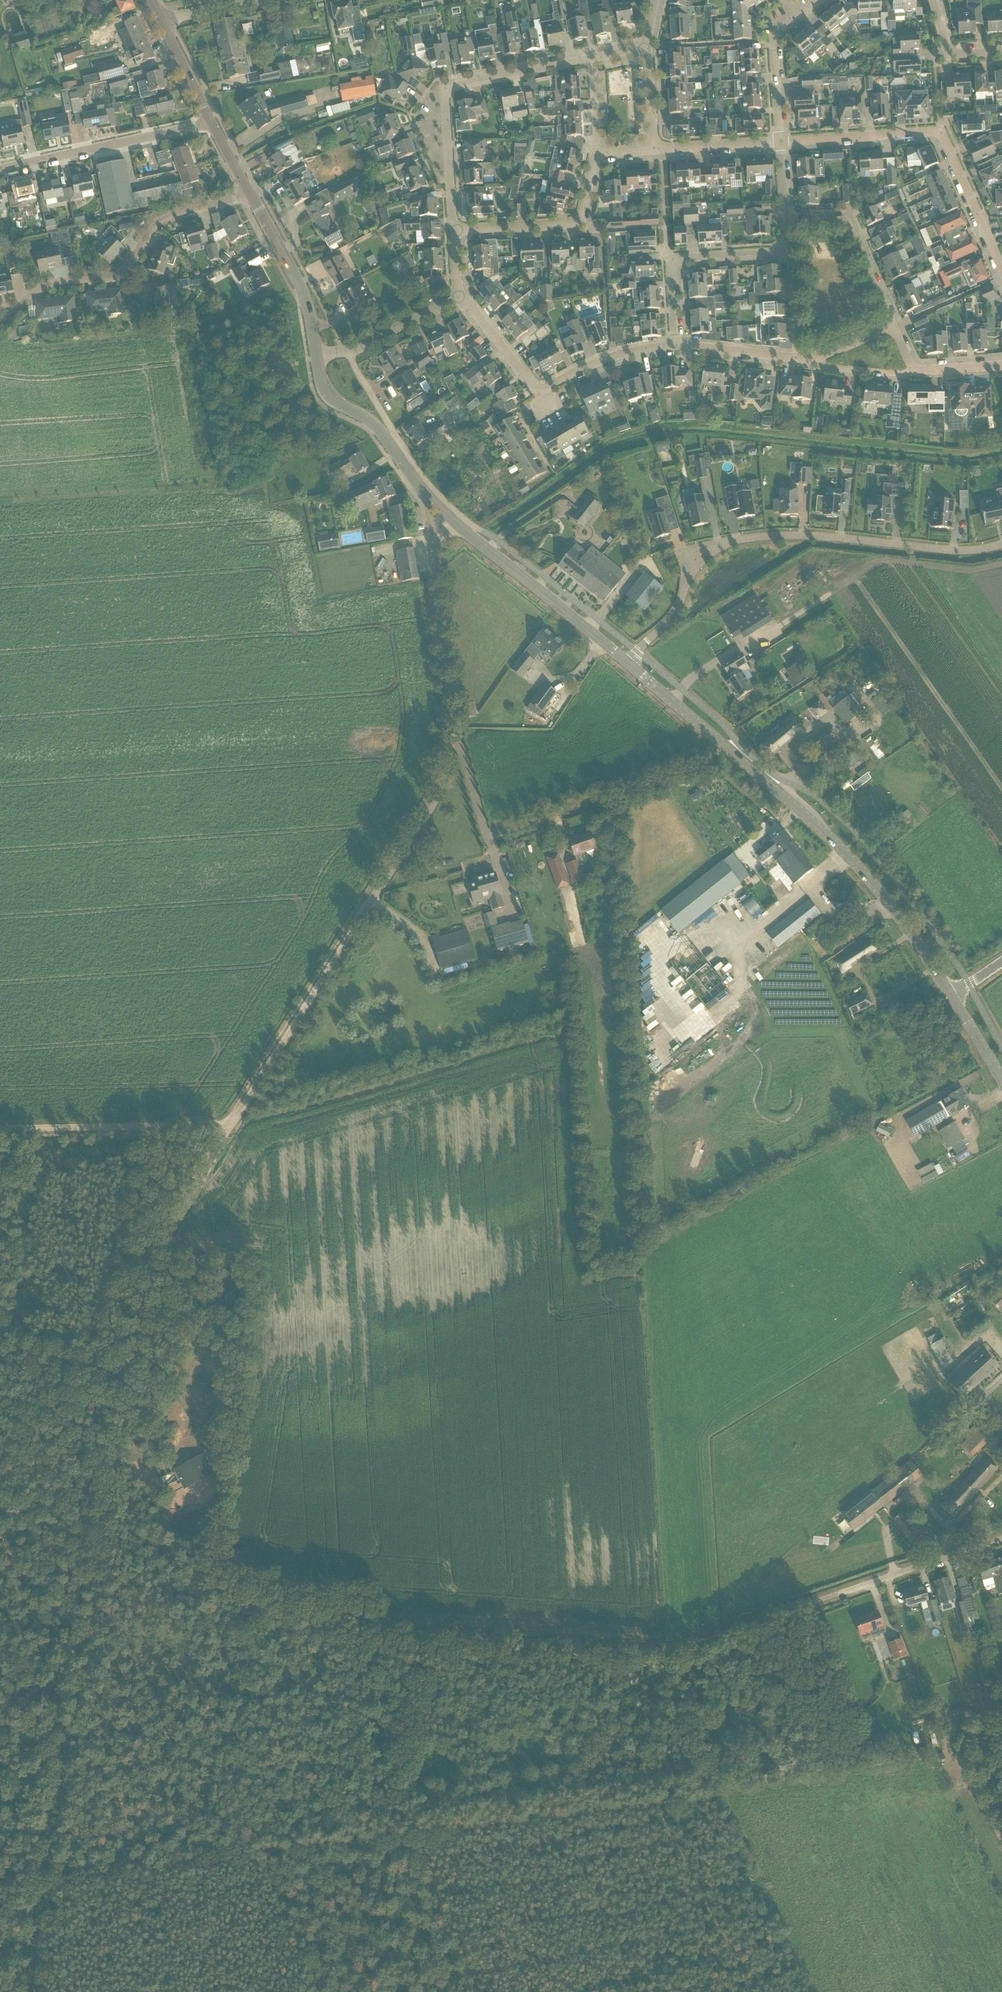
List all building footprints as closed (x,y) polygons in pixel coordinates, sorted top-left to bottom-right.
[(85,11),(106,3),(105,0),(92,0),(83,4),(85,11)] [(109,12),(112,19),(136,9),(132,0),(119,0),(115,2),(118,8),(109,12)] [(421,1),(422,9),(442,5),(441,0),(425,0),(421,1)] [(551,2),(553,14),(557,13),(558,20),(558,21),(565,20),(562,0),(551,0),(551,2)] [(591,22),(587,0),(577,0),(579,10),(574,11),(576,21),(568,22),(570,31),(572,41),(576,40),(578,41),(582,40),(583,38),(587,38),(585,28),(584,23),(591,22)] [(595,36),(600,35),(601,36),(606,35),(607,34),(611,33),(608,19),(614,17),(613,10),(611,1),(611,0),(601,0),(602,6),(597,7),(599,16),(592,18),(595,36)] [(615,9),(617,24),(628,22),(628,25),(634,23),(631,10),(637,9),(635,0),(625,2),(622,3),(621,0),(619,0),(611,1),(613,10),(615,9)] [(732,1),(733,18),(747,18),(747,9),(734,0),(732,1)] [(734,0),(747,9),(754,5),(755,7),(756,7),(752,0),(734,0)] [(848,4),(855,20),(870,19),(868,0),(857,0),(857,4),(848,4)] [(887,14),(887,9),(881,9),(880,0),(868,0),(870,19),(881,18),(881,21),(887,20),(887,14)] [(904,0),(892,0),(893,14),(887,14),(887,20),(888,20),(888,31),(895,31),(894,17),(905,16),(904,13),(904,0)] [(904,13),(916,12),(916,16),(922,15),(921,2),(916,3),(915,0),(904,0),(904,13)] [(363,40),(364,41),(365,40),(359,7),(352,8),(350,2),(331,5),(334,20),(336,20),(338,31),(352,28),(353,35),(364,33),(365,40),(363,40)] [(837,5),(828,12),(839,26),(839,25),(845,33),(856,23),(855,20),(848,4),(841,10),(837,5)] [(970,15),(957,16),(958,35),(975,34),(975,25),(982,24),(982,14),(981,6),(979,6),(969,6),(970,15)] [(681,16),(670,16),(671,40),(681,40),(688,39),(687,23),(687,15),(694,15),(693,7),(690,7),(680,8),(681,16)] [(999,11),(999,15),(987,16),(988,33),(1001,32),(1001,11),(999,11)] [(496,29),(499,42),(501,53),(503,53),(504,57),(516,54),(514,44),(514,41),(521,40),(518,28),(515,12),(505,14),(509,34),(508,34),(504,28),(496,29)] [(839,26),(828,12),(819,19),(830,33),(839,26)] [(397,16),(399,23),(409,21),(407,14),(397,16)] [(128,30),(120,34),(127,52),(126,53),(130,60),(134,59),(137,66),(142,63),(142,64),(155,58),(149,43),(137,17),(128,21),(124,23),(128,30)] [(733,18),(734,30),(750,29),(750,17),(747,18),(733,18)] [(214,24),(220,50),(240,45),(236,29),(234,19),(214,24)] [(520,27),(518,28),(521,40),(523,39),(525,52),(539,49),(537,36),(542,35),(540,23),(539,20),(533,21),(535,28),(529,29),(528,24),(520,26),(520,27)] [(558,20),(540,23),(542,35),(546,34),(547,37),(549,47),(564,44),(561,27),(559,27),(559,24),(558,21),(558,20)] [(483,33),(475,35),(476,42),(478,50),(480,60),(488,58),(488,60),(495,58),(492,43),(499,42),(496,29),(495,24),(490,25),(487,26),(488,29),(482,30),(483,33)] [(822,42),(815,33),(810,27),(801,34),(812,48),(815,51),(821,47),(819,44),(821,42),(822,42)] [(276,30),(278,40),(280,49),(294,46),(290,28),(276,30)] [(750,29),(734,30),(734,41),(751,40),(750,29)] [(465,39),(450,42),(455,65),(461,64),(461,65),(470,63),(469,54),(474,53),(472,38),(470,30),(464,31),(465,39)] [(415,45),(414,45),(415,50),(416,57),(417,57),(420,59),(424,63),(432,69),(433,68),(437,67),(437,69),(446,67),(444,57),(444,54),(450,53),(446,33),(440,35),(442,45),(433,46),(433,50),(428,51),(428,50),(422,44),(415,45)] [(812,48),(801,34),(792,42),(799,51),(794,55),(801,63),(811,56),(807,51),(812,48)] [(831,43),(836,39),(832,34),(831,34),(826,38),(831,43)] [(31,46),(28,36),(9,42),(13,52),(31,46)] [(408,51),(415,50),(414,45),(412,37),(406,38),(408,51)] [(892,46),(893,57),(905,56),(904,50),(918,50),(918,45),(920,44),(920,39),(918,38),(918,37),(893,39),(893,46),(892,46)] [(831,43),(826,38),(822,42),(821,42),(832,55),(837,51),(831,43)] [(240,45),(220,50),(223,64),(226,63),(230,79),(240,77),(244,76),(250,74),(247,59),(243,59),(240,45)] [(733,63),(733,64),(757,62),(757,50),(751,51),(750,45),(737,46),(737,51),(733,52),(733,63)] [(691,66),(690,48),(669,50),(670,56),(666,56),(667,68),(691,66)] [(61,52),(65,62),(74,59),(70,49),(61,52)] [(899,76),(905,76),(920,75),(919,61),(909,62),(909,56),(905,56),(893,57),(894,70),(899,70),(899,76)] [(398,74),(408,81),(409,79),(413,82),(419,74),(423,77),(428,69),(410,57),(398,74)] [(849,60),(849,70),(855,69),(855,66),(859,65),(859,59),(849,60)] [(367,61),(360,62),(361,69),(369,68),(367,61)] [(97,68),(101,82),(124,76),(124,74),(123,69),(121,62),(97,68)] [(278,68),(259,72),(261,82),(280,78),(281,80),(294,78),(290,62),(277,65),(278,68)] [(736,81),(739,81),(752,80),(752,74),(758,74),(757,62),(733,64),(733,67),(736,70),(738,70),(739,77),(732,77),(732,81),(736,81)] [(691,66),(667,68),(667,79),(669,79),(675,79),(676,85),(687,84),(687,78),(692,78),(691,66)] [(137,83),(141,98),(143,98),(157,95),(156,91),(165,89),(165,86),(166,86),(166,85),(165,81),(164,81),(163,81),(161,72),(147,75),(148,81),(137,83)] [(555,76),(556,91),(579,90),(578,78),(567,79),(567,73),(555,76)] [(995,93),(994,73),(994,79),(987,80),(986,74),(983,74),(982,73),(979,73),(978,74),(974,74),(976,94),(995,93)] [(382,84),(384,86),(378,94),(393,104),(406,86),(399,80),(397,82),(388,75),(382,84)] [(953,81),(946,82),(947,98),(962,97),(970,97),(970,85),(969,75),(953,76),(953,81)] [(93,84),(91,76),(83,78),(85,86),(93,84)] [(125,76),(108,81),(111,90),(119,88),(128,86),(125,76)] [(802,86),(830,85),(838,84),(838,81),(824,82),(823,76),(809,77),(809,79),(801,80),(802,86)] [(905,76),(899,76),(890,76),(891,85),(905,84),(905,76)] [(340,87),(341,95),(343,101),(376,95),(372,77),(366,78),(366,82),(340,87)] [(838,78),(838,81),(838,84),(838,91),(848,91),(847,77),(838,78)] [(864,78),(865,91),(873,90),(872,77),(864,78)] [(752,80),(739,81),(740,92),(736,93),(735,94),(735,99),(743,98),(760,97),(759,85),(753,86),(752,80)] [(76,81),(62,83),(63,90),(77,87),(76,81)] [(523,83),(524,89),(526,100),(533,99),(529,82),(523,83)] [(668,91),(669,103),(691,102),(690,96),(693,96),(693,90),(694,90),(694,84),(687,84),(676,85),(676,91),(668,91)] [(90,86),(70,90),(73,111),(73,114),(74,114),(81,112),(78,93),(91,91),(90,86)] [(818,106),(818,95),(814,95),(814,89),(812,89),(802,90),(802,96),(793,97),(794,107),(816,106),(818,106)] [(73,111),(70,90),(62,91),(65,113),(73,111)] [(515,90),(500,93),(502,102),(503,108),(511,107),(513,119),(527,116),(524,103),(518,105),(516,94),(515,90)] [(543,109),(572,108),(571,102),(579,101),(579,90),(556,91),(554,91),(555,102),(553,102),(554,109),(543,109)] [(896,94),(897,106),(897,116),(905,115),(905,119),(928,118),(927,100),(912,101),(912,93),(896,94)] [(248,121),(251,119),(258,130),(270,122),(263,111),(267,109),(258,95),(254,98),(248,102),(239,107),(248,121)] [(174,109),(174,106),(175,104),(174,101),(172,99),(171,96),(144,103),(143,98),(141,98),(133,100),(134,105),(136,117),(141,116),(158,112),(159,117),(170,114),(169,110),(174,109)] [(871,97),(871,108),(873,108),(874,121),(889,120),(887,96),(871,97)] [(279,105),(282,115),(308,107),(305,97),(279,105)] [(760,109),(760,97),(743,98),(743,105),(740,105),(741,116),(755,115),(754,109),(760,109)] [(840,114),(840,123),(848,123),(848,120),(862,119),(860,101),(845,101),(845,99),(839,99),(839,107),(840,114)] [(486,114),(485,110),(483,100),(472,102),(472,100),(458,103),(461,120),(455,120),(456,132),(463,132),(467,123),(475,121),(475,116),(486,114)] [(348,101),(330,106),(333,115),(351,109),(348,101)] [(22,120),(19,121),(19,120),(13,122),(14,129),(1,132),(0,129),(0,136),(2,136),(4,148),(25,144),(21,128),(23,127),(32,126),(27,102),(18,104),(22,120)] [(691,102),(669,103),(670,115),(678,114),(678,120),(689,119),(689,113),(686,113),(686,107),(691,107),(691,102)] [(97,112),(82,115),(83,120),(85,129),(100,127),(100,129),(117,126),(115,116),(113,109),(112,104),(96,107),(97,112)] [(996,105),(986,106),(986,114),(997,113),(996,105)] [(816,106),(794,107),(794,112),(797,112),(798,121),(807,120),(807,127),(819,126),(819,119),(822,119),(821,107),(816,107),(816,106)] [(557,126),(581,125),(580,113),(572,113),(572,108),(543,109),(543,116),(548,116),(548,117),(557,116),(558,126),(557,126)] [(356,115),(360,125),(368,122),(367,120),(375,117),(372,109),(356,115)] [(967,115),(967,122),(956,123),(958,127),(961,127),(961,134),(975,133),(984,132),(985,131),(986,131),(987,130),(987,129),(988,128),(988,125),(987,121),(984,121),(984,114),(967,115)] [(41,120),(43,129),(45,139),(70,134),(68,125),(66,115),(41,120)] [(399,137),(397,130),(400,129),(395,115),(377,121),(380,129),(378,129),(383,143),(388,141),(399,137)] [(735,119),(735,125),(736,135),(744,134),(744,130),(762,129),(761,117),(743,118),(743,119),(735,119)] [(689,132),(688,124),(688,121),(670,122),(671,135),(683,134),(683,138),(694,138),(694,131),(689,132)] [(353,122),(347,124),(349,132),(356,129),(353,122)] [(550,141),(555,142),(571,145),(573,137),(582,137),(581,125),(557,126),(557,136),(556,141),(555,141),(550,141)] [(998,132),(990,133),(971,142),(974,148),(968,150),(974,163),(995,154),(991,146),(995,144),(1001,141),(998,132)] [(291,139),(273,149),(276,156),(269,160),(277,175),(286,170),(299,163),(295,154),(298,152),(291,139)] [(415,154),(410,140),(393,146),(394,150),(398,160),(415,154)] [(465,141),(466,148),(464,148),(465,163),(475,162),(483,161),(482,154),(485,153),(484,140),(475,141),(465,141)] [(515,149),(525,150),(526,140),(516,140),(515,149)] [(384,149),(391,147),(388,141),(383,143),(375,145),(379,156),(385,153),(384,149)] [(552,159),(575,164),(578,152),(570,150),(571,145),(555,142),(550,141),(550,146),(554,147),(552,159)] [(360,142),(353,144),(356,151),(362,149),(360,142)] [(906,149),(907,159),(917,159),(917,161),(921,161),(924,170),(938,164),(930,147),(923,150),(923,148),(906,149)] [(163,152),(156,154),(160,168),(169,165),(167,160),(174,157),(179,170),(193,165),(187,149),(174,154),(172,149),(163,152)] [(822,152),(823,161),(843,159),(842,150),(822,152)] [(859,155),(860,172),(883,170),(881,151),(872,152),(872,154),(859,155)] [(979,174),(985,188),(986,187),(998,182),(999,182),(994,171),(1001,164),(1001,157),(998,157),(995,159),(986,163),(989,170),(979,174)] [(550,172),(549,176),(564,179),(565,174),(573,175),(575,164),(552,159),(552,160),(551,160),(548,172),(550,172)] [(745,162),(746,172),(747,184),(756,183),(755,177),(773,176),(772,159),(758,160),(758,162),(745,162)] [(403,173),(410,192),(427,186),(422,172),(420,173),(418,167),(410,170),(406,160),(394,165),(397,175),(403,173)] [(803,179),(804,186),(815,185),(814,168),(819,168),(819,160),(814,160),(796,161),(798,179),(803,179)] [(125,161),(96,166),(106,215),(159,204),(156,193),(141,197),(140,193),(132,195),(125,161)] [(493,176),(493,163),(481,164),(482,170),(465,171),(466,185),(483,184),(483,183),(493,182),(493,176)] [(711,170),(706,171),(706,184),(717,183),(718,186),(724,186),(723,163),(711,164),(711,170)] [(734,163),(723,163),(724,186),(731,186),(730,182),(741,181),(741,168),(735,169),(734,163)] [(294,183),(284,188),(294,207),(310,198),(300,179),(298,175),(307,171),(303,164),(287,172),(291,179),(292,179),(294,183)] [(171,190),(156,193),(159,204),(193,197),(190,189),(192,188),(191,184),(198,181),(193,165),(179,170),(183,183),(179,184),(170,186),(171,190)] [(688,166),(689,182),(689,187),(703,186),(703,184),(706,184),(706,171),(700,171),(699,165),(688,166)] [(689,182),(688,166),(676,166),(676,172),(670,173),(671,186),(677,186),(677,189),(689,189),(689,187),(689,182)] [(886,169),(887,186),(895,185),(895,169),(886,169)] [(924,178),(924,179),(929,176),(927,171),(922,173),(921,171),(915,175),(917,181),(924,178)] [(924,179),(929,188),(945,181),(941,171),(929,176),(924,179)] [(649,172),(638,173),(639,190),(639,193),(646,192),(650,192),(656,192),(656,180),(656,176),(650,176),(649,172)] [(626,182),(620,182),(621,195),(628,194),(627,191),(639,190),(638,173),(626,174),(626,182)] [(74,187),(68,189),(71,202),(83,199),(82,193),(93,190),(90,174),(72,178),(74,187)] [(347,190),(355,186),(358,192),(366,187),(359,174),(328,192),(333,202),(349,194),(347,190)] [(542,193),(542,194),(544,194),(568,199),(571,187),(563,185),(564,179),(549,176),(548,182),(547,182),(545,193),(542,193)] [(514,177),(512,186),(519,185),(520,178),(514,177)] [(765,181),(766,197),(774,197),(773,180),(765,181)] [(16,185),(17,192),(7,194),(10,207),(21,205),(20,198),(34,195),(31,181),(16,185)] [(71,202),(68,189),(62,190),(60,181),(42,185),(45,201),(56,198),(58,204),(71,202)] [(929,188),(933,197),(949,190),(945,181),(929,188)] [(621,195),(620,182),(605,183),(606,196),(603,196),(604,205),(622,203),(621,195)] [(986,187),(994,205),(996,205),(996,208),(1001,208),(1001,190),(998,182),(986,187)] [(509,200),(516,200),(518,192),(519,185),(512,186),(509,200)] [(842,186),(843,193),(843,203),(852,203),(852,193),(851,186),(842,186)] [(819,193),(819,187),(798,189),(799,207),(801,207),(801,208),(806,208),(806,206),(816,206),(816,193),(819,193)] [(879,187),(871,191),(874,198),(883,194),(879,187)] [(905,199),(907,203),(911,201),(905,187),(898,191),(902,200),(905,199)] [(472,189),(473,195),(467,195),(468,214),(473,214),(473,215),(494,213),(493,201),(492,201),(491,195),(486,196),(485,188),(472,189)] [(343,240),(336,227),(333,228),(327,216),(329,215),(325,207),(333,202),(328,192),(327,189),(315,196),(318,201),(307,207),(322,234),(321,234),(329,247),(343,240)] [(933,197),(937,207),(953,200),(949,190),(933,197)] [(518,192),(516,200),(517,212),(523,212),(523,199),(525,199),(525,192),(518,192)] [(540,193),(538,199),(541,200),(546,201),(545,206),(545,207),(548,207),(563,210),(565,201),(568,202),(568,199),(544,194),(542,194),(540,193)] [(419,210),(420,217),(437,216),(436,207),(438,207),(438,200),(428,200),(426,195),(406,201),(409,210),(419,210)] [(880,212),(890,208),(884,196),(870,202),(873,208),(861,213),(867,227),(883,220),(880,212)] [(953,200),(937,207),(941,216),(958,209),(953,200)] [(743,215),(743,206),(726,207),(726,214),(726,216),(743,215)] [(691,225),(690,208),(683,209),(684,225),(691,225)] [(697,208),(690,208),(691,225),(698,224),(697,208)] [(648,215),(640,215),(640,216),(640,218),(641,226),(658,225),(659,225),(658,223),(658,222),(658,221),(658,216),(658,214),(657,209),(651,209),(652,215),(648,215)] [(769,234),(768,218),(763,219),(763,210),(752,211),(746,211),(747,228),(747,236),(769,234)] [(74,215),(76,226),(85,224),(83,213),(74,215)] [(934,225),(939,237),(943,236),(949,248),(945,250),(951,263),(976,251),(969,236),(966,236),(964,231),(966,229),(960,214),(934,225)] [(224,228),(231,243),(247,235),(237,215),(214,227),(215,233),(224,228)] [(640,218),(623,219),(623,227),(641,226),(640,218)] [(45,221),(47,232),(57,230),(55,219),(45,221)] [(118,223),(120,231),(134,227),(132,219),(118,223)] [(623,227),(623,219),(605,221),(605,229),(623,227)] [(404,221),(405,229),(420,228),(419,220),(404,221)] [(881,236),(872,240),(877,251),(892,244),(889,238),(895,235),(889,222),(876,228),(879,234),(880,234),(881,236)] [(208,242),(207,237),(206,234),(203,224),(184,229),(185,233),(179,234),(179,235),(173,237),(179,243),(181,243),(182,246),(189,245),(190,248),(198,245),(208,242)] [(423,231),(416,232),(417,244),(423,243),(423,240),(440,239),(439,225),(422,226),(423,231)] [(721,225),(709,226),(710,244),(712,243),(722,242),(721,232),(721,230),(721,225)] [(97,252),(102,257),(110,264),(124,249),(119,245),(125,239),(111,226),(103,235),(108,240),(97,252)] [(710,244),(709,226),(698,227),(698,234),(699,244),(708,243),(708,244),(710,244)] [(674,228),(675,246),(677,246),(677,245),(687,245),(686,227),(674,228)] [(54,249),(36,253),(38,262),(40,272),(50,270),(50,269),(62,266),(61,260),(68,258),(67,251),(66,249),(72,247),(68,228),(59,230),(62,241),(56,242),(57,249),(54,249)] [(79,228),(71,229),(73,237),(81,235),(79,228)] [(920,231),(926,247),(932,244),(925,229),(920,231)] [(629,233),(629,243),(628,243),(629,255),(648,254),(647,247),(655,246),(654,232),(647,233),(646,231),(634,232),(629,233)] [(918,237),(911,241),(914,247),(921,244),(918,237)] [(472,256),(473,259),(498,258),(497,246),(496,246),(496,240),(481,241),(481,247),(474,248),(474,256),(472,256)] [(578,241),(579,251),(580,260),(583,260),(587,260),(588,264),(590,264),(591,275),(603,274),(602,263),(602,255),(595,255),(594,250),(593,240),(578,241)] [(174,257),(176,249),(160,243),(158,251),(155,250),(148,270),(163,275),(167,264),(173,266),(176,258),(174,257)] [(520,245),(520,255),(521,261),(534,261),(534,263),(544,262),(543,245),(530,246),(530,244),(520,245)] [(563,264),(564,272),(576,272),(575,254),(568,254),(568,244),(551,245),(552,265),(563,264)] [(219,259),(215,245),(207,247),(210,261),(219,259)] [(425,276),(422,277),(427,287),(437,282),(436,270),(441,270),(441,263),(442,263),(441,251),(423,252),(425,276)] [(235,272),(240,282),(242,281),(249,295),(270,284),(262,269),(260,269),(258,266),(263,263),(257,253),(246,258),(249,265),(242,269),(241,268),(235,272)] [(882,260),(887,270),(902,263),(898,253),(882,260)] [(902,263),(887,270),(891,281),(909,273),(906,267),(912,264),(913,267),(928,261),(925,253),(902,263)] [(14,292),(11,277),(21,275),(16,254),(6,256),(7,264),(11,263),(12,269),(8,270),(9,271),(1,273),(2,277),(0,277),(0,295),(14,292)] [(348,271),(350,270),(342,256),(325,265),(324,266),(330,277),(331,277),(336,286),(352,278),(348,271)] [(636,275),(621,276),(622,284),(640,282),(647,282),(646,277),(654,277),(654,273),(655,273),(655,264),(653,264),(653,262),(648,262),(644,263),(644,256),(634,257),(631,257),(631,264),(635,264),(636,275)] [(928,259),(935,275),(940,273),(933,257),(928,259)] [(483,271),(484,280),(498,275),(497,274),(499,273),(498,258),(473,259),(473,263),(474,263),(475,271),(483,271)] [(987,279),(979,262),(972,265),(970,260),(960,264),(963,271),(962,271),(970,288),(976,285),(976,284),(987,279)] [(311,263),(306,267),(310,273),(316,269),(311,263)] [(963,271),(960,264),(943,272),(946,278),(962,271),(963,271)] [(757,268),(758,283),(781,282),(781,281),(780,266),(762,267),(762,268),(757,268)] [(688,285),(688,288),(706,287),(712,286),(712,275),(719,274),(719,268),(707,268),(707,275),(688,276),(688,285)] [(728,270),(729,285),(737,284),(736,270),(728,270)] [(940,273),(935,275),(937,279),(938,282),(946,278),(943,272),(940,273)] [(485,282),(478,287),(482,292),(480,294),(485,300),(483,301),(486,304),(500,293),(493,284),(497,281),(501,278),(498,275),(484,280),(485,282)] [(365,299),(362,294),(367,291),(364,286),(365,285),(360,276),(346,284),(350,291),(341,295),(348,308),(346,309),(347,311),(355,308),(358,314),(369,308),(369,307),(376,303),(372,295),(365,299)] [(193,278),(193,286),(204,284),(203,277),(193,278)] [(419,277),(409,282),(413,288),(422,283),(421,283),(419,277)] [(752,294),(748,294),(749,301),(752,301),(765,300),(764,293),(766,293),(766,294),(784,293),(783,281),(781,281),(781,282),(758,283),(754,283),(754,288),(757,288),(757,293),(755,294),(752,294)] [(640,299),(659,298),(659,296),(658,287),(641,289),(640,282),(622,284),(621,284),(621,290),(632,289),(633,300),(640,299)] [(172,315),(169,292),(171,291),(171,284),(157,286),(157,292),(153,293),(156,317),(172,315)] [(912,284),(896,292),(901,302),(922,293),(922,292),(924,291),(922,285),(914,289),(912,284)] [(539,299),(541,302),(553,302),(552,286),(540,286),(533,292),(539,299)] [(979,292),(984,303),(997,297),(992,286),(979,292)] [(706,287),(688,288),(688,290),(689,290),(689,299),(707,298),(706,287)] [(520,300),(522,298),(521,295),(517,295),(512,299),(505,289),(500,293),(486,304),(488,307),(489,306),(494,312),(503,305),(507,310),(520,300)] [(87,295),(88,304),(89,311),(99,310),(99,312),(105,311),(106,317),(117,316),(117,314),(124,314),(121,290),(87,295)] [(922,293),(901,302),(906,313),(911,311),(913,316),(940,304),(939,303),(937,298),(930,301),(926,303),(922,293)] [(38,312),(39,320),(59,317),(60,323),(69,322),(71,338),(80,336),(79,321),(76,321),(73,298),(47,301),(48,311),(38,312)] [(631,317),(640,316),(649,316),(649,310),(660,309),(659,300),(659,298),(640,299),(641,310),(631,310),(631,317)] [(539,299),(534,303),(538,308),(543,305),(539,299)] [(508,317),(502,322),(507,328),(505,329),(508,332),(527,317),(524,313),(519,317),(514,311),(518,308),(519,307),(524,304),(520,300),(516,303),(511,307),(507,310),(504,312),(507,317),(508,317)] [(690,321),(690,323),(715,322),(714,304),(710,304),(703,304),(704,311),(690,311),(691,321),(690,321)] [(760,305),(761,325),(768,325),(777,324),(776,317),(786,317),(785,305),(777,306),(776,304),(760,305)] [(633,323),(633,328),(660,326),(660,324),(659,324),(659,315),(649,316),(640,316),(641,322),(633,323)] [(583,332),(578,319),(577,316),(566,320),(567,324),(568,326),(570,332),(562,335),(561,335),(563,342),(564,341),(570,357),(583,353),(580,343),(576,334),(583,332)] [(912,322),(915,328),(928,322),(925,316),(912,322)] [(527,317),(508,332),(510,335),(511,334),(516,340),(518,339),(521,343),(533,335),(538,331),(534,326),(527,317)] [(447,326),(451,335),(456,343),(469,336),(460,319),(447,326)] [(592,326),(592,327),(591,327),(588,320),(580,323),(584,335),(590,333),(595,346),(601,344),(601,346),(606,344),(605,343),(606,342),(602,329),(606,328),(606,322),(595,326),(594,325),(592,326)] [(978,320),(965,321),(966,336),(973,335),(974,352),(977,351),(977,352),(984,352),(984,351),(987,351),(985,331),(986,331),(986,324),(978,325),(978,320)] [(715,322),(690,323),(691,325),(692,335),(702,334),(702,340),(720,342),(721,333),(716,333),(715,322)] [(787,330),(786,330),(785,326),(777,326),(777,324),(768,325),(761,325),(760,325),(761,341),(769,341),(778,340),(778,341),(785,342),(785,340),(786,340),(786,336),(787,330)] [(660,326),(633,328),(633,332),(641,332),(642,338),(660,337),(660,328),(660,326)] [(733,334),(733,340),(742,339),(741,326),(732,327),(732,328),(733,334)] [(538,331),(533,335),(537,340),(537,339),(539,341),(548,334),(543,327),(538,331)] [(967,352),(966,336),(959,336),(955,327),(945,327),(946,332),(946,341),(947,341),(953,340),(953,353),(967,352)] [(946,341),(946,332),(939,332),(939,337),(928,338),(928,333),(927,332),(925,330),(923,329),(917,332),(922,345),(924,345),(925,352),(927,352),(927,355),(942,354),(942,346),(947,345),(947,341),(946,341)] [(439,330),(426,336),(431,345),(435,354),(438,360),(445,357),(446,359),(458,353),(454,344),(453,345),(448,348),(442,337),(439,330)] [(533,335),(521,343),(526,348),(537,340),(533,335)] [(487,355),(479,345),(484,342),(480,337),(474,342),(478,346),(469,354),(477,363),(487,355)] [(555,348),(545,353),(553,368),(557,366),(556,365),(563,361),(559,354),(565,351),(558,338),(552,341),(554,346),(555,348)] [(422,355),(413,361),(421,373),(435,364),(427,352),(428,351),(424,342),(420,344),(417,346),(422,355)] [(384,370),(388,377),(406,365),(395,348),(379,358),(386,369),(384,370)] [(553,368),(545,353),(530,362),(534,370),(540,368),(542,372),(549,369),(550,370),(553,368)] [(481,383),(483,381),(488,388),(492,393),(500,387),(496,382),(502,378),(493,367),(495,366),(493,363),(481,372),(476,366),(463,376),(469,383),(476,377),(481,383)] [(701,384),(723,387),(725,368),(703,365),(701,384)] [(662,369),(664,389),(679,388),(679,386),(691,385),(690,370),(678,371),(678,368),(662,369)] [(421,395),(420,394),(430,388),(425,381),(416,387),(412,380),(414,378),(410,370),(391,381),(397,390),(399,389),(407,403),(421,395)] [(759,408),(770,410),(773,388),(766,387),(763,384),(764,376),(758,375),(758,372),(747,370),(746,379),(744,381),(744,383),(745,384),(744,398),(761,400),(759,408)] [(635,380),(623,383),(628,402),(629,401),(630,403),(637,402),(637,399),(641,398),(641,397),(652,394),(647,374),(638,376),(636,377),(635,379),(635,380)] [(456,390),(451,382),(455,379),(452,375),(443,379),(451,394),(456,390)] [(792,398),(793,398),(793,396),(801,396),(802,400),(806,399),(810,400),(811,390),(810,390),(811,379),(808,379),(808,378),(806,377),(804,377),(802,377),(802,378),(794,378),(794,379),(781,378),(779,395),(792,397),(792,398)] [(817,392),(816,404),(823,405),(823,401),(838,403),(838,404),(850,406),(851,391),(843,390),(839,390),(840,383),(826,381),(824,392),(817,392)] [(878,404),(878,405),(889,406),(891,388),(877,386),(878,385),(865,383),(863,402),(878,404)] [(613,403),(605,385),(605,384),(594,389),(592,385),(579,390),(586,406),(581,408),(585,415),(589,413),(589,414),(613,403)] [(990,415),(989,398),(979,398),(978,387),(968,388),(968,386),(963,386),(961,384),(956,385),(954,387),(949,387),(951,411),(949,411),(949,430),(962,429),(961,417),(964,417),(966,415),(967,413),(967,412),(967,410),(969,410),(969,409),(980,408),(981,415),(990,415)] [(729,400),(737,401),(738,385),(731,385),(729,400)] [(928,412),(944,412),(944,393),(934,393),(934,387),(921,387),(921,385),(908,385),(907,404),(928,405),(928,412)] [(510,401),(517,397),(516,395),(515,395),(511,387),(502,392),(496,395),(499,402),(493,406),(500,418),(517,408),(515,404),(513,406),(510,401)] [(476,398),(469,404),(473,409),(480,403),(476,398)] [(890,420),(899,421),(901,406),(891,405),(890,420)] [(649,413),(652,423),(660,421),(658,410),(649,413)] [(414,427),(406,433),(415,447),(428,438),(430,442),(439,436),(455,426),(450,417),(446,412),(438,417),(441,422),(424,432),(419,424),(414,427)] [(575,422),(571,425),(580,440),(589,435),(578,415),(573,418),(575,422)] [(493,428),(499,438),(514,429),(511,424),(516,422),(513,417),(493,428)] [(486,423),(481,426),(484,431),(489,428),(486,423)] [(563,423),(559,426),(570,446),(573,451),(574,452),(584,447),(580,440),(571,425),(566,428),(563,423)] [(839,434),(850,435),(851,425),(840,424),(839,434)] [(557,433),(552,436),(561,451),(564,456),(573,451),(570,446),(559,426),(555,428),(557,433)] [(499,438),(504,447),(524,435),(521,431),(517,434),(514,429),(499,438)] [(561,451),(552,436),(548,438),(545,434),(540,436),(552,456),(561,451)] [(504,447),(510,456),(525,447),(522,442),(527,440),(524,435),(504,447)] [(668,445),(656,447),(657,454),(670,451),(668,445)] [(510,456),(515,465),(535,454),(532,449),(527,452),(525,447),(510,456)] [(725,448),(718,449),(720,457),(726,456),(725,448)] [(484,457),(489,466),(496,462),(490,453),(484,457)] [(350,460),(330,471),(330,472),(335,479),(347,472),(346,470),(353,466),(358,474),(360,473),(368,467),(360,454),(351,459),(350,460)] [(515,465),(520,475),(535,466),(532,461),(537,458),(535,454),(515,465)] [(707,477),(704,460),(698,461),(698,464),(695,464),(697,475),(700,475),(701,478),(707,477)] [(649,491),(665,486),(657,461),(624,471),(629,487),(646,482),(649,491)] [(535,466),(520,475),(526,484),(546,472),(543,467),(538,470),(535,466)] [(811,485),(812,468),(800,468),(800,474),(796,473),(795,485),(805,485),(805,484),(811,485)] [(349,493),(356,509),(373,501),(375,506),(381,503),(381,501),(395,496),(387,477),(349,493)] [(847,495),(849,481),(842,481),(840,494),(847,495)] [(868,501),(867,514),(871,514),(871,521),(874,521),(874,522),(873,522),(873,523),(881,523),(880,522),(880,521),(883,522),(883,520),(889,520),(889,516),(891,516),(891,510),(890,510),(891,499),(889,499),(889,496),(897,497),(898,497),(899,485),(898,485),(883,484),(883,492),(885,492),(884,499),(875,498),(874,501),(868,501)] [(754,516),(750,491),(740,493),(738,486),(725,488),(729,512),(736,511),(737,519),(754,516)] [(798,515),(797,490),(780,490),(780,500),(774,500),(774,512),(780,512),(780,515),(790,515),(790,517),(796,517),(796,515),(798,515)] [(968,508),(967,492),(960,492),(960,509),(968,508)] [(706,508),(703,495),(684,499),(687,512),(689,512),(692,527),(708,524),(704,508),(706,508)] [(817,495),(815,513),(824,514),(824,516),(826,516),(826,517),(832,518),(832,517),(839,517),(841,497),(826,495),(826,496),(817,495)] [(588,496),(572,518),(584,527),(600,506),(588,496)] [(953,509),(953,501),(954,502),(954,501),(934,499),(934,500),(933,512),(932,512),(931,519),(932,519),(932,527),(931,527),(951,529),(949,528),(950,521),(953,521),(954,509),(953,509)] [(981,508),(984,524),(1001,521),(1001,503),(981,508)] [(676,519),(671,504),(670,504),(660,507),(662,514),(648,518),(655,539),(670,534),(666,522),(676,519)] [(412,538),(406,505),(392,507),(398,541),(412,538)] [(365,527),(367,543),(383,541),(380,525),(379,525),(380,527),(371,528),(371,526),(365,527)] [(317,536),(319,552),(340,548),(337,533),(317,536)] [(564,558),(558,566),(579,583),(595,563),(597,561),(587,553),(586,553),(575,545),(573,548),(564,558)] [(396,551),(401,582),(419,579),(413,548),(396,551)] [(595,563),(579,583),(604,602),(620,582),(614,578),(618,572),(613,567),(608,573),(595,563)] [(644,574),(626,596),(645,612),(663,589),(644,574)] [(720,617),(734,638),(741,634),(744,639),(772,621),(755,595),(720,617)] [(562,645),(543,629),(531,643),(532,644),(524,654),(523,653),(511,668),(522,677),(534,662),(531,660),(539,650),(541,651),(542,650),(551,658),(556,652),(557,653),(561,648),(560,647),(562,645)] [(747,681),(742,674),(750,669),(746,663),(747,662),(741,654),(722,666),(727,675),(729,674),(732,678),(726,682),(737,700),(754,689),(748,680),(747,681)] [(804,678),(800,672),(791,678),(795,684),(796,686),(805,681),(804,678)] [(530,704),(527,708),(539,717),(542,712),(556,693),(545,684),(530,704)] [(834,707),(832,709),(845,725),(862,712),(849,695),(847,696),(843,690),(829,701),(834,707)] [(808,706),(813,717),(827,711),(822,700),(808,706)] [(463,704),(464,712),(463,706),(465,717),(475,716),(474,703),(463,704)] [(538,722),(549,727),(554,718),(543,712),(538,722)] [(770,758),(804,730),(793,716),(782,725),(784,727),(760,747),(770,758)] [(805,744),(811,754),(837,737),(832,728),(805,744)] [(842,761),(848,769),(864,757),(858,749),(842,761)] [(765,846),(755,853),(762,862),(771,855),(777,850),(781,856),(775,861),(788,877),(794,884),(805,875),(813,869),(784,831),(770,841),(770,842),(765,846)] [(890,832),(881,838),(884,843),(893,837),(890,832)] [(585,864),(581,853),(595,848),(590,833),(582,836),(582,837),(578,838),(577,838),(569,841),(577,861),(567,865),(574,883),(584,879),(579,866),(585,864)] [(732,853),(661,910),(678,933),(750,875),(732,853)] [(546,858),(557,889),(568,885),(557,854),(546,858)] [(469,885),(473,901),(489,896),(493,910),(504,907),(501,896),(502,896),(495,873),(475,879),(476,883),(469,885)] [(753,919),(762,911),(746,893),(737,901),(753,919)] [(809,900),(767,933),(778,947),(820,914),(809,900)] [(490,928),(497,951),(517,946),(510,923),(490,928)] [(432,940),(441,970),(475,960),(467,930),(432,940)] [(727,989),(692,945),(671,962),(705,1006),(727,989)] [(845,1002),(851,1014),(872,1004),(866,992),(845,1002)] [(863,1014),(856,1017),(859,1022),(865,1019),(863,1014)] [(949,1097),(939,1103),(913,1118),(906,1122),(915,1137),(922,1133),(948,1118),(958,1112),(971,1105),(961,1089),(949,1097)] [(879,1123),(875,1131),(888,1137),(892,1129),(879,1123)] [(939,1132),(948,1148),(964,1139),(955,1123),(939,1132)] [(920,1176),(924,1184),(938,1176),(934,1168),(920,1176)] [(941,1302),(957,1327),(963,1336),(990,1318),(968,1285),(941,1302)] [(1000,1312),(1001,1311),(1001,1289),(990,1300),(1000,1312)] [(927,1338),(941,1366),(955,1359),(940,1331),(927,1338)] [(979,1383),(998,1366),(985,1352),(972,1364),(967,1359),(962,1364),(945,1379),(963,1398),(979,1383)] [(974,1411),(967,1417),(972,1421),(978,1415),(974,1411)] [(972,1457),(995,1434),(992,1431),(980,1420),(964,1435),(968,1438),(961,1444),(960,1445),(972,1457)] [(177,1473),(185,1487),(212,1473),(204,1458),(177,1473)] [(942,1500),(945,1503),(941,1506),(953,1517),(997,1469),(986,1458),(949,1498),(946,1495),(942,1500)] [(853,1529),(904,1489),(893,1475),(842,1515),(853,1529)] [(907,1542),(917,1536),(904,1512),(894,1517),(907,1542)] [(996,1559),(985,1563),(985,1564),(978,1566),(982,1581),(989,1578),(994,1577),(999,1594),(1001,1594),(1001,1580),(996,1559)] [(934,1582),(940,1601),(954,1597),(949,1578),(934,1582)] [(914,1588),(915,1591),(904,1594),(907,1606),(928,1600),(923,1585),(914,1588)] [(977,1617),(971,1597),(963,1599),(963,1602),(968,1620),(977,1617)] [(926,1603),(932,1623),(941,1620),(935,1600),(926,1603)] [(968,1620),(963,1602),(955,1604),(960,1625),(968,1622),(968,1620)] [(885,1632),(878,1612),(855,1620),(861,1635),(872,1631),(874,1637),(885,1632)] [(888,1643),(894,1659),(906,1655),(901,1639),(888,1643)] [(949,1653),(943,1654),(949,1676),(955,1675),(949,1653)] [(971,1717),(968,1707),(953,1711),(956,1721),(971,1717)] [(722,1745),(735,1732),(731,1727),(718,1740),(722,1745)] [(874,1738),(876,1751),(888,1749),(886,1736),(874,1738)]
